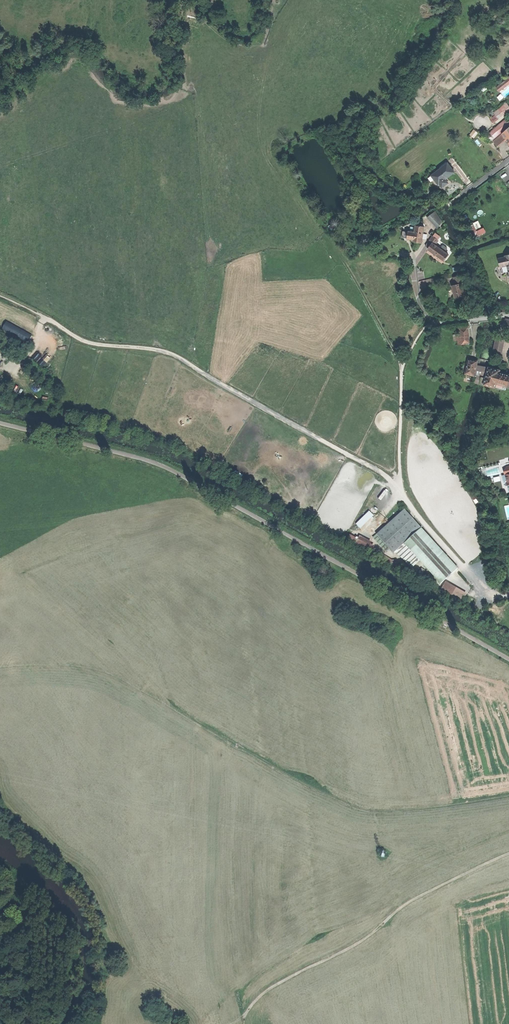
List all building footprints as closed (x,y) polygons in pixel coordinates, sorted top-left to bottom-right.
[(493,112),(495,115),(490,119),(493,123),(508,111),(508,106),(506,102),(493,112)] [(493,140),(508,127),(508,121),(505,124),(489,138),(493,140)] [(487,136),(489,138),(505,124),(504,122),(487,136)] [(498,146),(507,139),(503,133),(494,141),(498,146)] [(440,184),(442,187),(449,183),(446,179),(449,176),(455,172),(448,163),(447,164),(442,168),(432,175),(434,179),(436,178),(440,184)] [(449,202),(455,216),(458,215),(452,201),(449,202)] [(427,216),(436,228),(444,222),(435,211),(427,216)] [(469,226),(474,237),(485,231),(483,228),(479,230),(476,231),(473,224),(469,226)] [(417,240),(423,241),(425,227),(416,225),(416,227),(415,232),(410,231),(409,231),(409,232),(408,238),(408,239),(414,240),(417,240)] [(440,258),(444,261),(449,255),(445,252),(440,248),(435,245),(438,240),(433,236),(426,246),(429,248),(428,249),(432,252),(433,251),(437,254),(441,257),(440,258)] [(506,256),(506,257),(499,259),(501,267),(508,265),(508,270),(508,255),(506,256)] [(453,277),(455,285),(462,283),(463,283),(461,275),(453,277)] [(460,296),(465,295),(462,283),(455,285),(452,286),(455,297),(460,296)] [(28,343),(32,334),(6,321),(2,329),(28,343)] [(463,344),(470,343),(469,328),(461,329),(462,334),(463,344)] [(496,351),(501,353),(504,339),(499,338),(496,351)] [(38,361),(45,350),(42,348),(35,359),(38,361)] [(465,374),(474,376),(477,366),(478,361),(475,360),(474,360),(472,360),(469,359),(467,365),(465,373),(465,374)] [(473,382),(485,385),(489,369),(477,366),(474,376),(473,382)] [(489,367),(489,369),(485,385),(496,388),(496,387),(497,384),(499,372),(500,370),(489,367)] [(499,372),(497,384),(508,386),(508,382),(508,375),(504,373),(499,372)] [(376,535),(393,554),(405,544),(421,529),(413,520),(404,510),(376,535)] [(369,511),(355,524),(360,528),(373,515),(369,511)] [(456,568),(421,529),(405,544),(440,583),(456,568)] [(370,544),(372,541),(359,535),(357,539),(349,534),(347,540),(371,551),(374,546),(370,544)] [(461,603),(467,593),(445,581),(440,590),(461,603)]
